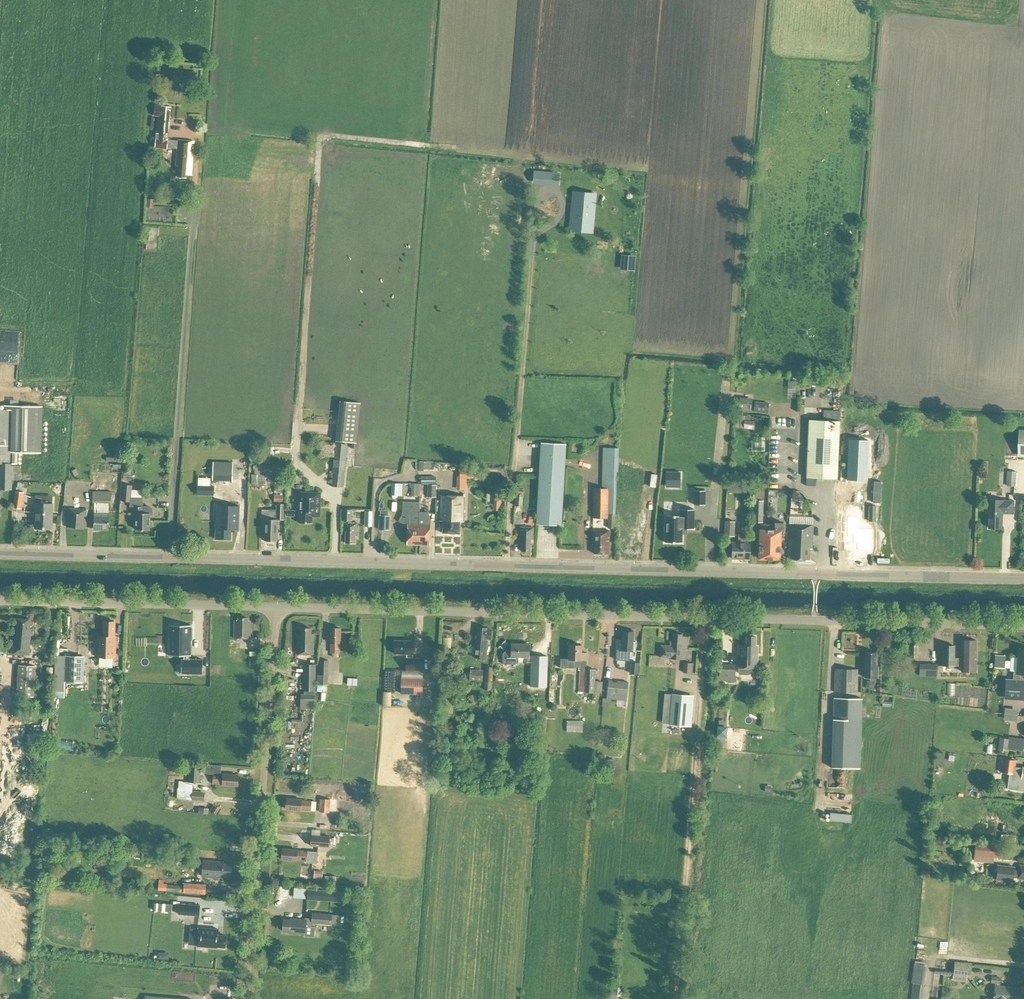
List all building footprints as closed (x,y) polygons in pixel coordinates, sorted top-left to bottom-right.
[(168,143),(170,117),(171,107),(155,106),(154,115),(158,116),(155,148),(167,149),(167,148),(177,149),(176,165),(178,166),(177,177),(186,177),(186,174),(192,175),(194,142),(178,141),(178,144),(168,143)] [(559,172),(550,172),(549,185),(558,185),(559,172)] [(570,234),(589,235),(590,230),(590,220),(588,220),(588,212),(591,212),(592,202),(573,200),(572,211),(575,211),(575,219),(572,219),(570,234)] [(636,269),(636,254),(621,254),(621,269),(636,269)] [(751,412),(752,399),(740,398),(738,410),(751,412)] [(336,441),(356,443),(360,403),(340,401),(336,441)] [(754,402),(753,413),(768,414),(769,403),(754,402)] [(42,406),(18,405),(10,405),(4,405),(4,410),(0,410),(0,489),(11,490),(11,480),(20,480),(20,466),(12,466),(12,464),(18,464),(18,453),(41,453),(42,406)] [(754,430),(755,421),(745,420),(744,428),(754,430)] [(810,420),(807,478),(807,486),(814,487),(814,486),(816,486),(816,478),(836,479),(839,421),(810,420)] [(753,449),(767,450),(767,436),(753,436),(753,449)] [(848,439),(847,480),(867,480),(868,440),(848,439)] [(335,443),(334,455),(331,486),(343,487),(347,444),(335,443)] [(541,443),(539,477),(537,522),(561,523),(566,444),(541,443)] [(260,463),(270,463),(271,446),(261,446),(260,463)] [(608,518),(608,515),(615,516),(617,471),(618,471),(619,448),(603,448),(602,488),(594,488),(593,518),(608,518)] [(233,464),(213,463),(213,480),(232,481),(233,464)] [(264,465),(263,473),(282,474),(282,465),(272,465),(264,465)] [(457,490),(467,490),(468,479),(472,479),(472,469),(471,469),(471,466),(463,466),(463,469),(459,469),(458,477),(457,477),(457,490)] [(1007,486),(1016,486),(1016,472),(1008,471),(1007,486)] [(673,484),(673,479),(680,479),(680,472),(666,472),(666,484),(673,484)] [(428,485),(436,485),(436,477),(421,477),(421,485),(428,485)] [(402,484),(391,483),(391,495),(397,496),(401,496),(402,484)] [(411,496),(420,497),(420,484),(410,484),(410,488),(411,488),(411,496)] [(152,515),(152,508),(151,507),(143,506),(143,497),(131,497),(132,485),(123,485),(122,501),(130,502),(130,507),(134,507),(134,513),(136,513),(136,529),(150,530),(150,515),(152,515)] [(436,485),(428,485),(427,497),(436,498),(436,485)] [(740,485),(740,493),(750,493),(751,485),(740,485)] [(198,486),(197,494),(214,495),(214,487),(198,486)] [(694,490),(694,506),(705,506),(705,490),(694,490)] [(93,491),(93,503),(109,503),(111,503),(111,492),(93,491)] [(13,508),(22,509),(24,493),(16,492),(13,508)] [(321,493),(306,492),(298,492),(298,517),(299,517),(299,523),(312,524),(313,518),(320,518),(321,493)] [(460,521),(463,522),(464,496),(440,495),(439,521),(443,521),(443,533),(459,534),(460,521)] [(35,498),(35,503),(35,517),(36,517),(36,528),(52,529),(52,504),(53,498),(35,498)] [(1014,514),(1015,501),(1006,500),(988,499),(987,512),(990,512),(990,528),(1003,528),(1003,513),(1014,514)] [(763,523),(764,501),(754,500),(753,523),(763,523)] [(418,544),(419,512),(419,502),(403,501),(402,514),(398,522),(405,525),(408,526),(407,543),(409,543),(410,545),(413,545),(415,544),(418,544)] [(94,513),(109,513),(109,503),(93,503),(93,513),(94,513)] [(277,505),(276,505),(276,509),(275,509),(275,504),(269,504),(269,511),(261,511),(260,519),(265,519),(264,540),(277,541),(278,520),(284,520),(285,505),(277,505)] [(231,529),(238,529),(239,507),(233,507),(233,506),(217,506),(215,539),(230,540),(231,529)] [(868,522),(876,522),(876,506),(869,506),(868,522)] [(66,527),(86,528),(87,510),(68,508),(66,527)] [(352,510),(343,509),(343,520),(351,520),(352,510)] [(695,510),(678,509),(678,516),(665,516),(665,543),(682,543),(682,529),(694,529),(695,510)] [(379,515),(378,530),(390,531),(391,516),(388,516),(389,510),(380,510),(380,516),(379,515)] [(429,544),(430,518),(428,512),(419,512),(418,544),(422,544),(423,545),(427,545),(428,544),(429,544)] [(94,529),(109,529),(109,513),(94,513),(94,529)] [(642,542),(642,533),(643,533),(644,518),(627,517),(627,532),(628,532),(628,541),(642,542)] [(847,517),(847,535),(853,536),(853,544),(857,544),(857,550),(870,550),(871,529),(858,529),(858,517),(847,517)] [(724,536),(734,537),(735,522),(725,521),(724,536)] [(355,536),(357,537),(358,523),(344,522),(343,532),(346,532),(345,543),(355,543),(355,536)] [(769,525),(768,559),(780,559),(781,532),(783,532),(784,523),(775,523),(775,525),(769,525)] [(789,543),(790,543),(790,548),(791,549),(791,560),(809,561),(809,549),(812,549),(813,525),(790,524),(789,543)] [(760,525),(760,529),(758,559),(768,559),(769,525),(760,525)] [(531,540),(533,540),(534,528),(520,527),(519,540),(522,540),(521,551),(530,551),(531,540)] [(594,553),(609,554),(609,530),(592,530),(592,546),(594,546),(594,553)] [(732,558),(749,559),(750,543),(749,543),(745,543),(745,535),(738,534),(738,543),(732,543),(732,558)] [(12,653),(29,655),(31,630),(30,630),(31,619),(17,618),(16,629),(14,629),(12,653)] [(234,638),(251,638),(251,621),(248,621),(248,618),(238,618),(238,621),(234,621),(234,638)] [(115,657),(116,637),(114,636),(114,622),(104,621),(104,636),(98,636),(98,642),(95,642),(95,652),(98,652),(98,657),(115,657)] [(190,657),(191,623),(171,622),(170,636),(172,636),(172,653),(184,653),(184,657),(182,657),(182,671),(203,672),(203,658),(190,657)] [(478,627),(476,644),(475,644),(474,658),(486,659),(487,646),(488,639),(490,640),(491,629),(487,629),(487,628),(478,627)] [(311,634),(311,629),(300,628),(300,636),(298,636),(297,654),(313,655),(314,634),(311,634)] [(339,643),(340,643),(340,628),(330,628),(330,643),(331,643),(331,653),(339,653),(339,643)] [(617,640),(617,650),(616,660),(629,661),(630,652),(634,652),(634,651),(635,651),(636,642),(633,642),(633,632),(623,631),(622,640),(617,640)] [(670,642),(670,646),(661,645),(660,657),(669,657),(669,658),(683,659),(684,649),(687,649),(688,637),(682,637),(682,634),(673,634),(673,642),(670,642)] [(755,674),(755,668),(757,668),(757,646),(755,646),(755,636),(746,636),(746,646),(738,646),(737,667),(738,667),(738,674),(740,675),(748,675),(750,674),(755,674)] [(975,666),(975,657),(976,657),(976,639),(962,639),(961,659),(954,658),(954,646),(942,645),(942,665),(954,666),(954,665),(961,665),(961,671),(975,671),(975,666)] [(413,658),(413,654),(413,641),(394,640),(394,654),(407,654),(406,670),(422,671),(423,658),(413,658)] [(511,644),(511,650),(507,650),(503,653),(503,664),(513,664),(518,660),(518,657),(525,657),(524,663),(531,663),(531,656),(530,656),(530,644),(511,644)] [(569,645),(569,660),(560,659),(560,668),(574,669),(574,667),(581,667),(580,692),(601,693),(602,682),(594,681),(595,670),(585,669),(586,653),(581,653),(582,645),(569,645)] [(917,657),(917,645),(909,645),(909,657),(917,657)] [(1005,695),(1004,700),(1023,701),(1023,647),(1021,649),(1018,649),(1016,673),(1014,673),(1013,680),(1006,679),(1005,695)] [(878,678),(878,667),(876,667),(876,652),(865,652),(865,667),(864,678),(878,678)] [(995,667),(1009,667),(1009,654),(996,654),(995,667)] [(84,656),(65,656),(64,682),(84,682),(84,656)] [(547,687),(548,656),(532,656),(531,687),(547,687)] [(328,685),(328,676),(329,661),(318,660),(317,668),(319,669),(319,675),(317,675),(317,684),(328,685)] [(684,662),(683,672),(691,673),(692,663),(684,662)] [(315,703),(315,665),(303,664),(303,694),(300,694),(300,708),(313,709),(313,703),(315,703)] [(920,664),(919,677),(937,677),(937,673),(941,673),(941,666),(937,666),(937,665),(920,664)] [(17,696),(33,697),(35,666),(19,665),(17,696)] [(719,681),(728,681),(735,682),(735,665),(719,665),(719,681)] [(484,690),(491,690),(493,668),(486,667),(485,681),(484,681),(484,690)] [(834,692),(857,692),(858,669),(835,669),(834,692)] [(470,670),(469,680),(482,681),(483,671),(470,670)] [(422,694),(422,679),(402,678),(401,694),(422,694)] [(626,700),(627,682),(609,680),(607,698),(626,700)] [(383,691),(383,705),(391,705),(392,691),(383,691)] [(672,694),(669,723),(689,725),(691,696),(672,694)] [(834,698),(832,768),(860,768),(862,699),(834,698)] [(1005,718),(1018,720),(1019,708),(1006,707),(1005,718)] [(584,731),(584,720),(568,719),(568,731),(584,731)] [(1009,738),(1009,739),(1000,738),(998,751),(1007,752),(1007,750),(1023,752),(1023,745),(1023,740),(1009,738)] [(1001,772),(1009,773),(1015,774),(1014,780),(1019,781),(1018,790),(1023,791),(1023,767),(1023,768),(1015,767),(1016,761),(1002,759),(1001,772)] [(221,766),(205,764),(205,773),(213,774),(213,783),(222,784),(238,786),(238,776),(223,774),(223,775),(221,775),(221,766)] [(177,788),(176,798),(204,801),(205,792),(192,791),(193,782),(200,783),(201,766),(189,765),(189,767),(188,782),(179,782),(178,788),(177,788)] [(316,801),(312,801),(302,800),(287,798),(286,809),(301,810),(301,809),(315,811),(316,801)] [(319,812),(329,813),(329,812),(335,812),(336,800),(320,799),(319,812)] [(831,811),(830,819),(852,822),(853,814),(831,811)] [(310,846),(329,848),(330,837),(311,835),(310,846)] [(1000,845),(976,844),(975,861),(994,863),(994,858),(1000,858),(1000,845)] [(317,863),(318,852),(307,852),(307,851),(298,851),(283,849),(282,859),(297,860),(306,860),(306,862),(317,863)] [(224,862),(212,861),(203,860),(201,877),(222,879),(222,877),(231,878),(232,864),(224,863),(224,862)] [(996,879),(1012,881),(1013,877),(1017,878),(1017,879),(1023,879),(1023,865),(1019,865),(1018,871),(1014,870),(1014,867),(997,865),(996,879)] [(184,883),(184,886),(163,884),(164,880),(159,880),(158,890),(183,893),(183,892),(205,894),(206,885),(184,883)] [(307,889),(307,900),(331,902),(331,891),(307,889)] [(172,904),(154,902),(154,911),(172,912),(172,904)] [(180,904),(179,914),(199,916),(200,905),(180,904)] [(332,914),(313,913),(312,919),(305,918),(305,919),(294,919),(294,920),(284,919),(283,931),(289,932),(288,933),(304,934),(304,936),(314,937),(315,927),(312,926),(313,923),(331,924),(332,914)] [(199,917),(197,936),(218,937),(218,936),(226,937),(227,925),(219,925),(219,919),(199,917)] [(955,962),(954,972),(935,970),(934,974),(953,976),(952,981),(966,982),(967,978),(971,978),(972,964),(955,962)] [(927,965),(913,963),(911,983),(914,983),(913,984),(915,984),(914,998),(923,998),(927,965)] [(1000,986),(1001,978),(992,977),(991,983),(995,984),(993,998),(1020,998),(1021,988),(1000,986)]
